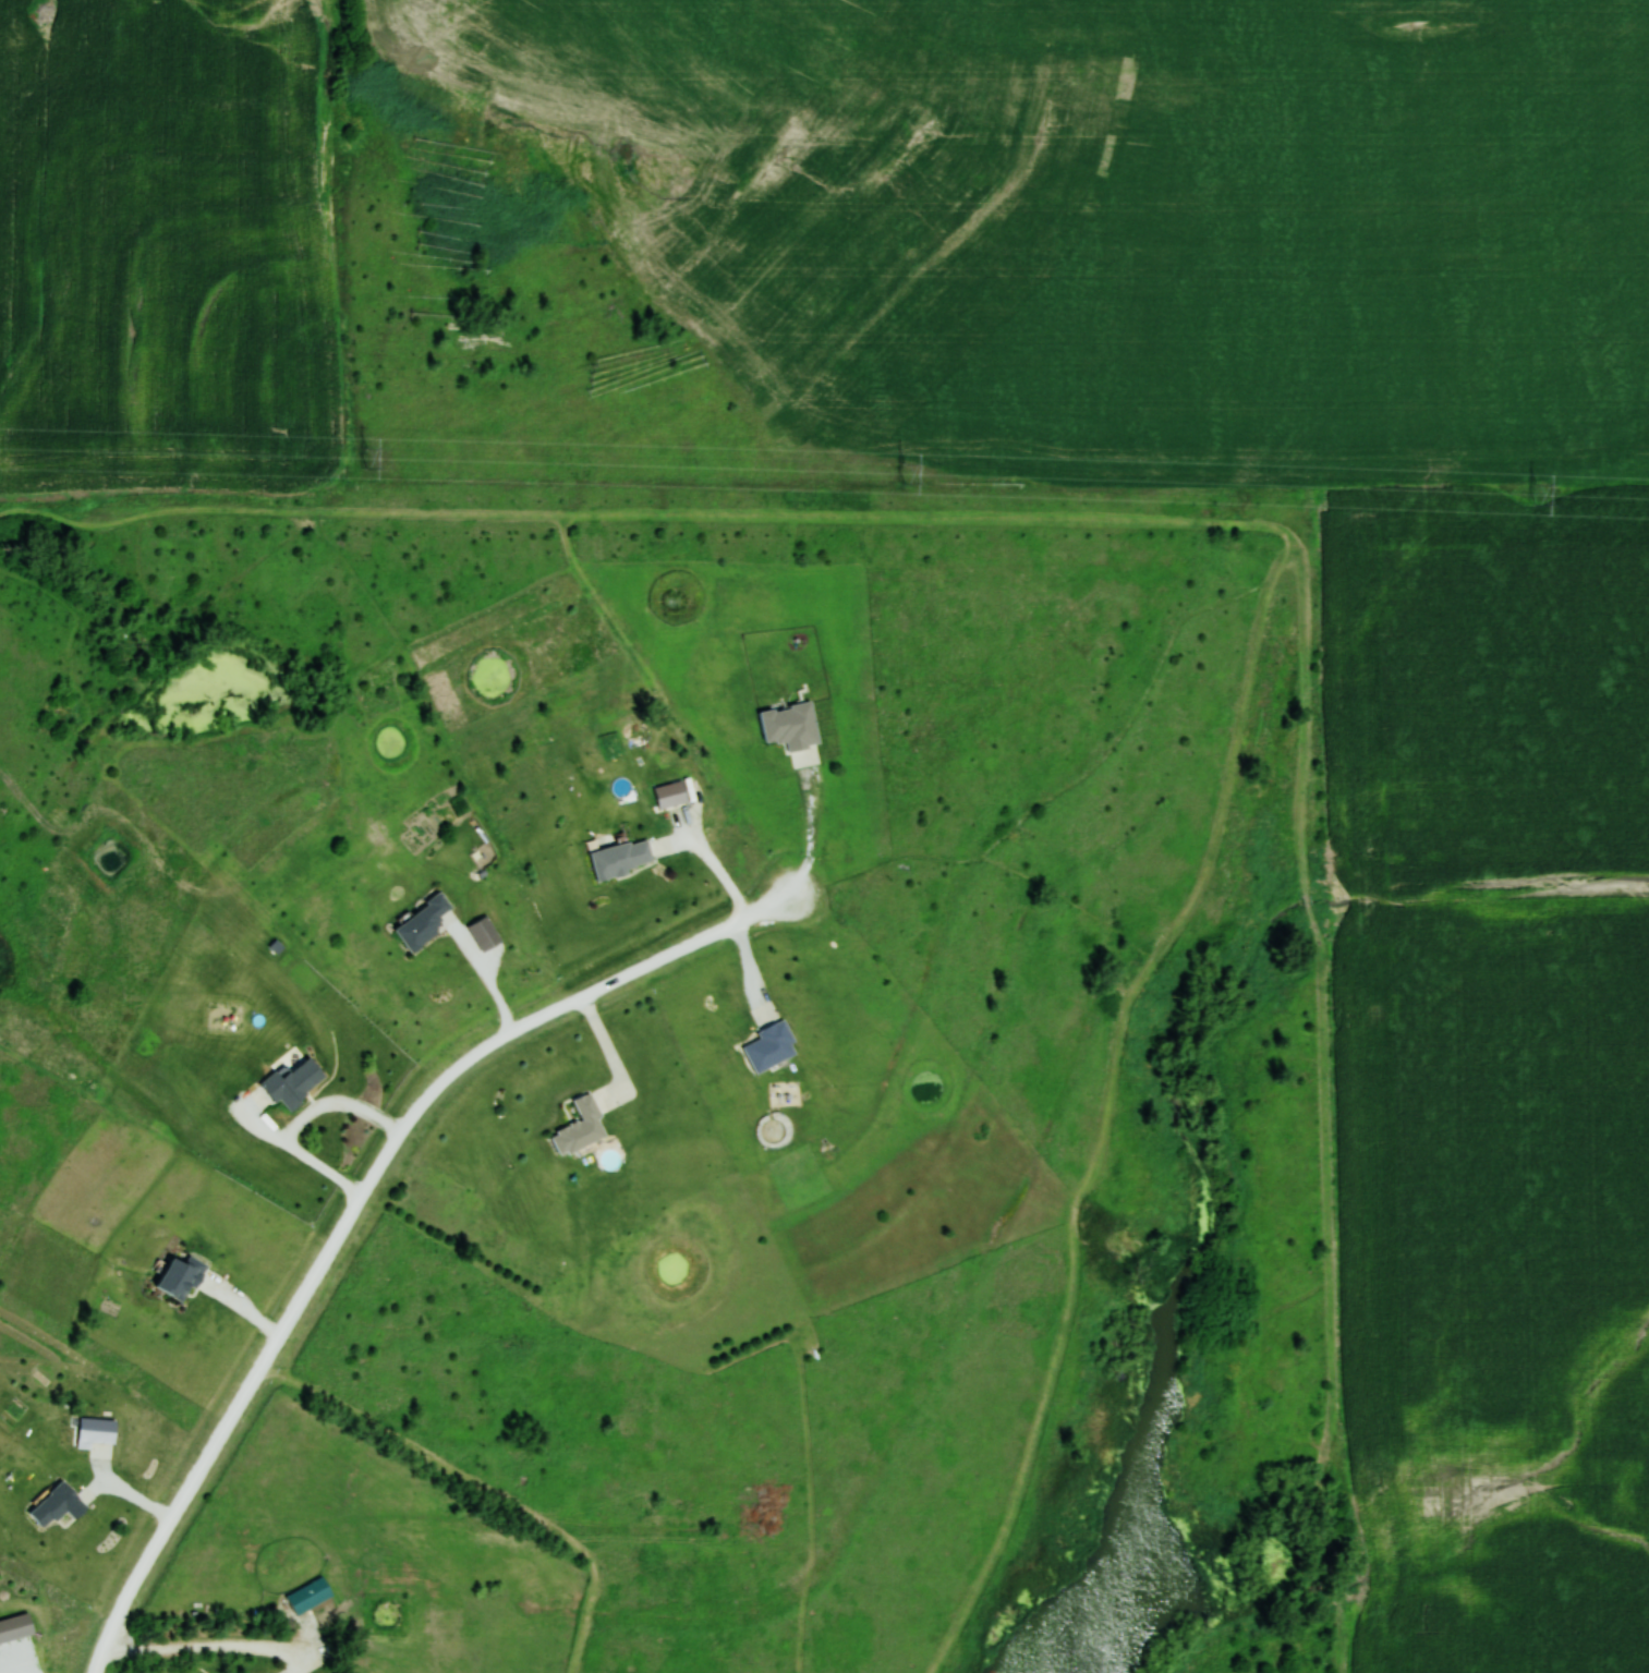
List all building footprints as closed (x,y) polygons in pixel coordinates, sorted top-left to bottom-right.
[(591,852),(597,879),(655,865),(648,838),(591,852)] [(411,953),(445,930),(437,919),(452,908),(442,894),(394,927),(411,953)] [(757,1074),(800,1053),(784,1019),(757,1032),(760,1038),(744,1045),(757,1074)] [(276,1071),(260,1083),(277,1104),(281,1100),(289,1110),(328,1079),(311,1057),(282,1079),(276,1071)] [(583,1121),(550,1136),(560,1158),(610,1135),(591,1093),(574,1101),(583,1121)] [(46,1530),(66,1511),(76,1521),(90,1509),(64,1481),(29,1513),(46,1530)] [(334,1594),(323,1575),(287,1595),(297,1615),(334,1594)]
